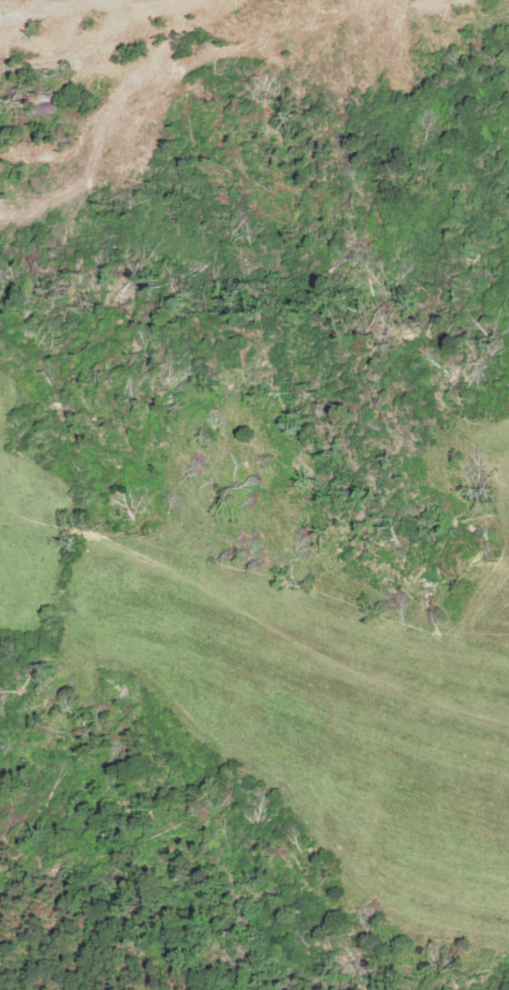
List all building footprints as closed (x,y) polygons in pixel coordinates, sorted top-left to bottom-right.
[(52,117),(52,96),(20,97),(21,118),(52,117)]
